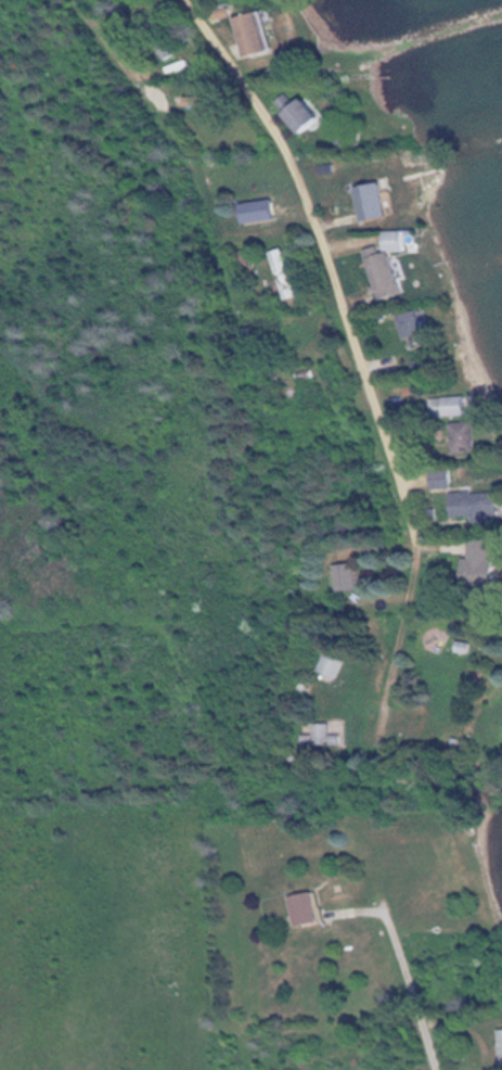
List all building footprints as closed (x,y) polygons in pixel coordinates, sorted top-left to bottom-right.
[(286,50),(274,9),(250,16),(262,57),(286,50)] [(295,108),(306,134),(331,124),(320,97),(295,108)] [(376,249),(390,300),(416,293),(403,249),(401,249),(402,250),(392,253),(389,245),(376,249)] [(308,296),(295,247),(281,251),(293,300),(308,296)] [(433,338),(428,310),(407,314),(411,341),(433,338)] [(478,396),(437,396),(437,416),(478,416),(478,396)] [(456,421),(456,453),(479,453),(479,421),(456,421)] [(440,493),(441,520),(501,519),(501,491),(440,493)] [(472,588),(501,589),(501,539),(473,539),(472,588)] [(363,589),(363,563),(342,563),(342,589),(363,589)] [(345,680),(356,657),(337,647),(325,670),(345,680)] [(324,890),(301,894),(306,925),(330,920),(324,890)]
